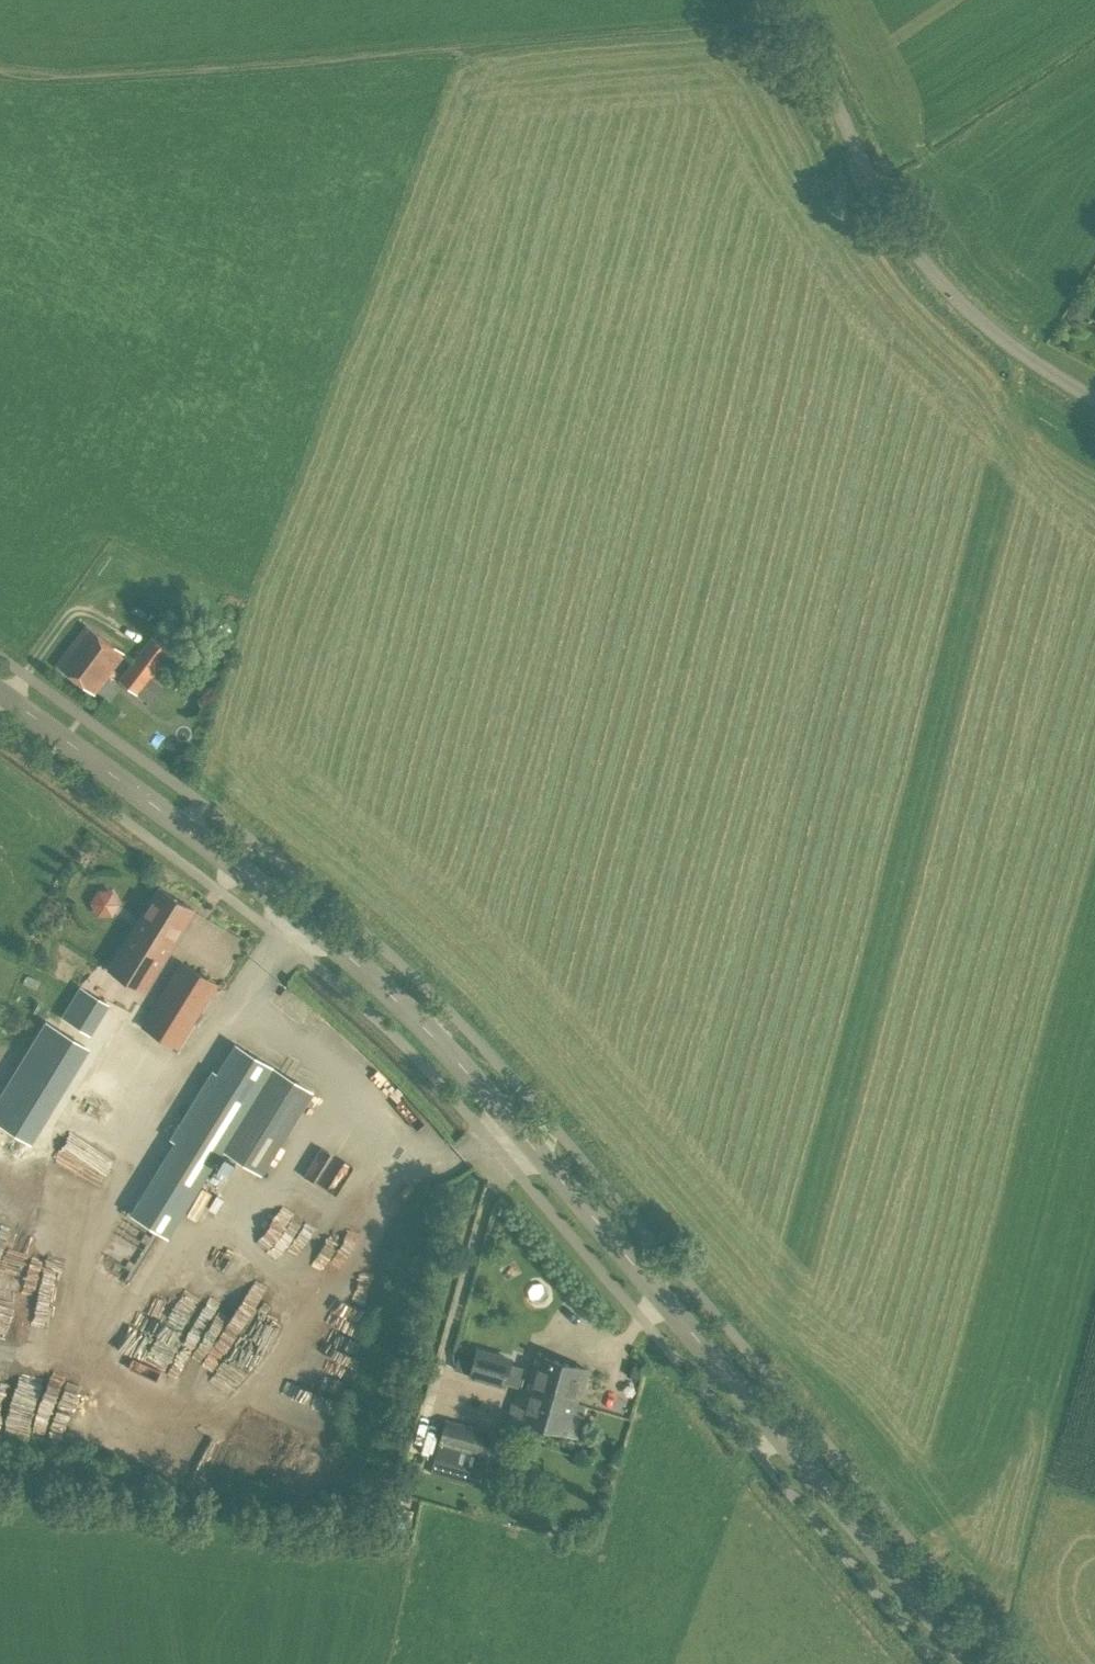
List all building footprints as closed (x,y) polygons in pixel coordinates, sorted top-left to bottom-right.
[(94,692),(124,653),(88,625),(57,665),(94,692)] [(138,695),(171,651),(151,636),(118,680),(138,695)] [(144,990),(194,909),(159,887),(108,968),(144,990)] [(97,916),(112,916),(119,904),(112,892),(98,891),(91,903),(97,916)] [(177,1047),(216,984),(182,962),(142,1026),(177,1047)] [(63,1014),(87,1030),(104,1002),(80,986),(63,1014)] [(12,1075),(49,1099),(83,1044),(46,1021),(12,1075)] [(235,1044),(130,1214),(168,1237),(223,1148),(262,1172),(312,1092),(273,1067),(235,1044)] [(101,1050),(92,1061),(107,1074),(116,1063),(101,1050)] [(311,1177),(332,1193),(356,1162),(334,1146),(311,1177)] [(208,1221),(221,1190),(210,1185),(196,1217),(208,1221)] [(229,1217),(237,1199),(225,1194),(217,1212),(229,1217)] [(221,1267),(175,1298),(186,1315),(206,1301),(202,1294),(228,1276),(226,1272),(244,1260),(235,1247),(216,1259),(221,1267)] [(48,1294),(49,1279),(27,1278),(27,1293),(48,1294)] [(21,1377),(50,1383),(57,1350),(63,1352),(73,1310),(49,1305),(44,1327),(31,1324),(26,1346),(28,1346),(21,1377)] [(239,1393),(273,1333),(238,1313),(226,1334),(212,1326),(197,1354),(189,1350),(183,1361),(239,1393)] [(506,1384),(513,1360),(479,1351),(472,1374),(506,1384)] [(576,1437),(585,1404),(577,1402),(586,1368),(537,1354),(519,1420),(576,1437)] [(327,1427),(335,1395),(291,1384),(283,1416),(327,1427)] [(486,1476),(498,1433),(446,1419),(433,1461),(486,1476)] [(527,1500),(530,1484),(519,1482),(515,1498),(527,1500)]
